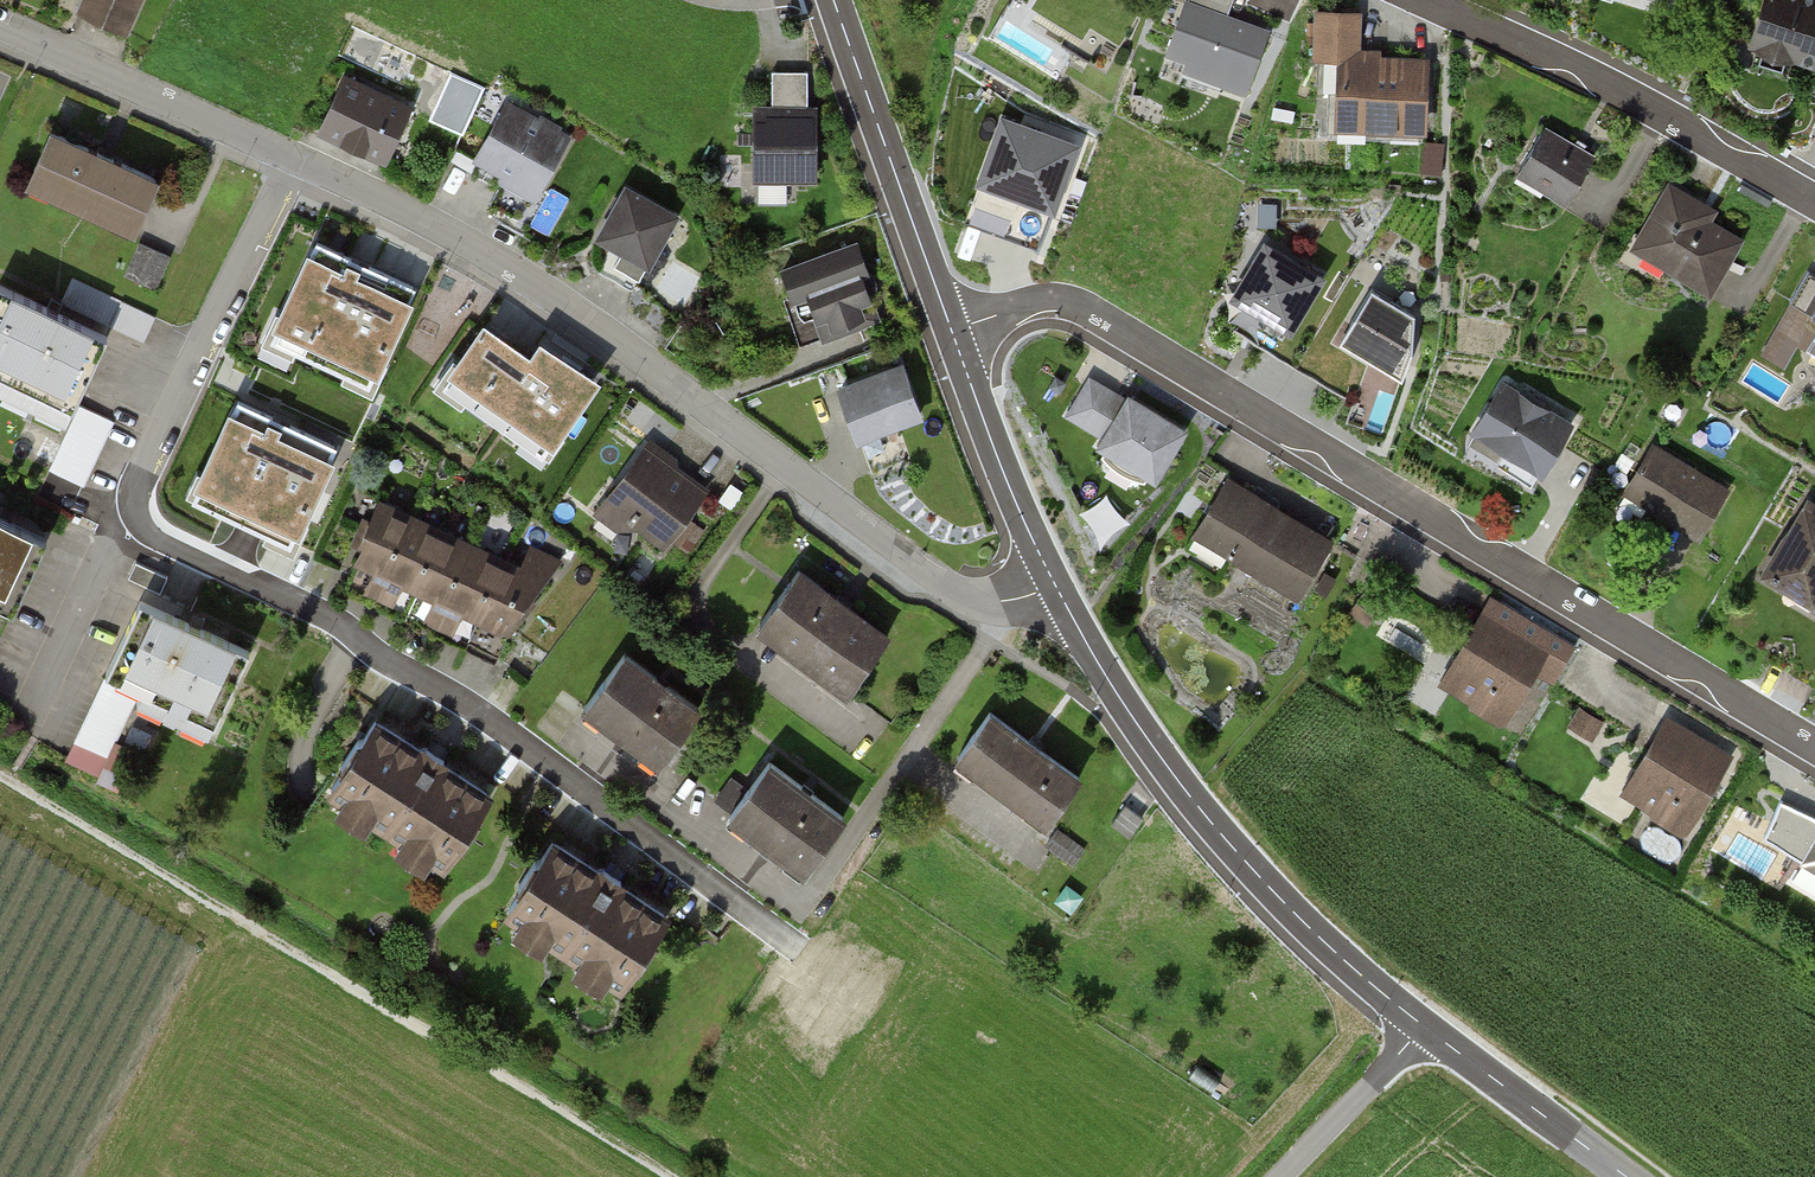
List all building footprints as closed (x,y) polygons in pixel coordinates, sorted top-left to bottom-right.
[(88,12),(130,29),(142,0),(92,0),(88,12)] [(1755,42),(1814,62),(1814,0),(1769,0),(1755,42)] [(1266,30),(1187,2),(1169,52),(1226,72),(1223,81),(1245,89),(1266,30)] [(1362,8),(1312,7),(1310,61),(1333,62),(1332,130),(1428,133),(1430,56),(1380,54),(1380,49),(1360,48),(1362,8)] [(759,110),(760,175),(818,175),(817,73),(778,74),(778,110),(759,110)] [(483,89),(452,75),(431,121),(462,135),(483,89)] [(346,79),(324,129),(383,156),(406,107),(346,79)] [(508,107),(471,172),(498,188),(489,205),(518,221),(564,138),(508,107)] [(1076,146),(1003,119),(968,214),(1041,240),(1076,146)] [(1544,128),(1521,168),(1549,185),(1546,191),(1567,203),(1594,156),(1544,128)] [(53,133),(32,182),(143,229),(164,180),(104,155),(53,133)] [(627,188),(600,236),(613,243),(598,269),(633,289),(675,215),(627,188)] [(1671,189),(1642,239),(1650,244),(1644,254),(1666,267),(1668,264),(1708,287),(1736,240),(1697,217),(1703,207),(1671,189)] [(413,286),(316,239),(276,321),(301,334),(295,347),(343,371),(350,356),(373,367),(413,286)] [(140,241),(126,275),(159,288),(172,253),(140,241)] [(864,241),(786,269),(797,299),(816,292),(832,337),(891,316),(864,241)] [(1324,277),(1265,242),(1249,269),(1234,324),(1297,360),(1321,321),(1304,310),(1324,277)] [(1770,352),(1788,362),(1800,341),(1814,349),(1814,273),(1770,352)] [(0,284),(0,371),(79,407),(113,333),(1,282),(0,284)] [(1321,321),(1297,360),(1354,396),(1346,423),(1365,428),(1378,389),(1395,395),(1412,350),(1414,313),(1373,288),(1354,316),(1333,303),(1321,321)] [(590,380),(541,346),(532,359),(485,327),(454,370),(477,385),(467,399),(521,437),(530,424),(550,438),(590,380)] [(903,360),(833,384),(854,443),(923,419),(903,360)] [(1109,442),(1106,447),(1165,483),(1197,430),(1137,394),(1134,400),(1095,377),(1070,419),(1109,442)] [(1502,383),(1474,430),(1508,450),(1498,467),(1532,487),(1570,423),(1502,383)] [(335,444),(238,399),(199,482),(225,494),(218,508),(267,530),(274,515),(297,526),(335,444)] [(1660,441),(1631,488),(1706,534),(1735,487),(1660,441)] [(711,490),(655,450),(615,505),(670,545),(711,490)] [(1233,479),(1199,535),(1304,597),(1338,540),(1233,479)] [(1108,537),(1131,515),(1107,490),(1084,511),(1108,537)] [(1765,573),(1796,592),(1806,575),(1814,580),(1814,504),(1809,500),(1765,573)] [(356,560),(387,575),(414,518),(383,504),(356,560)] [(20,609),(50,540),(0,518),(0,600),(20,609)] [(387,575),(418,590),(445,533),(414,518),(387,575)] [(418,590),(449,604),(476,548),(445,533),(418,590)] [(449,604),(480,619),(507,563),(476,548),(449,604)] [(480,619),(510,634),(538,578),(507,563),(480,619)] [(895,634),(804,571),(768,623),(858,686),(895,634)] [(145,599),(110,674),(217,724),(253,649),(145,599)] [(1493,601),(1447,681),(1515,720),(1541,674),(1559,685),(1579,650),(1493,601)] [(627,654),(587,706),(657,760),(698,708),(627,654)] [(1079,773),(994,713),(964,756),(1049,816),(1079,773)] [(493,793),(374,717),(328,788),(446,865),(493,793)] [(1674,717),(1628,795),(1695,833),(1740,755),(1674,717)] [(100,769),(106,752),(76,740),(70,757),(100,769)] [(774,763),(730,819),(802,875),(846,819),(774,763)] [(1801,858),(1789,877),(1814,891),(1814,815),(1780,799),(1763,835),(1801,858)] [(669,914),(551,837),(504,909),(623,985),(669,914)]
